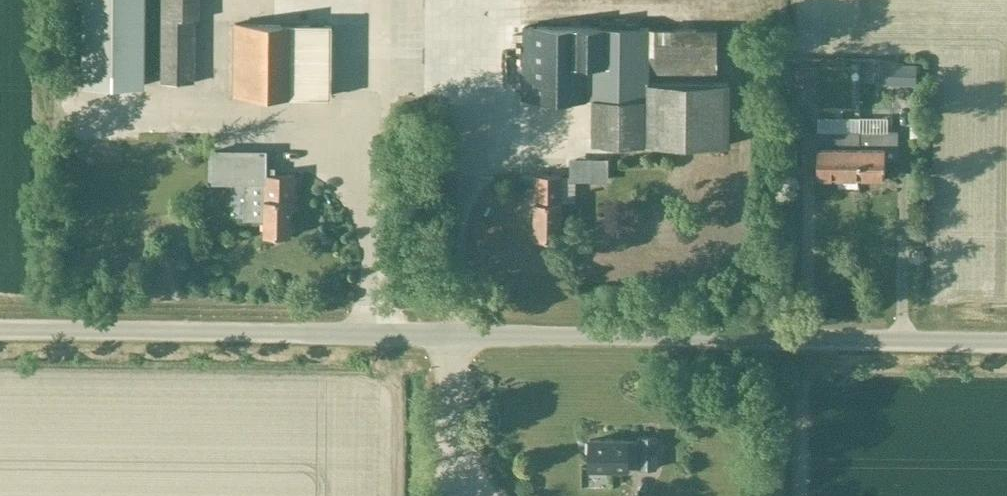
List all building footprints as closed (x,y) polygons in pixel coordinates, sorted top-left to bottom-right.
[(82,87),(143,87),(144,0),(83,0),(82,87)] [(161,85),(193,85),(194,21),(197,21),(198,0),(162,0),(161,85)] [(329,97),(330,25),(234,24),(233,96),(329,97)] [(717,30),(648,29),(523,28),(522,99),(592,100),(592,145),(727,146),(728,84),(648,83),(648,74),(717,74),(717,30)] [(917,65),(880,63),(879,85),(916,86),(917,65)] [(861,87),(875,88),(875,71),(862,71),(861,87)] [(859,179),(885,179),(885,159),(898,159),(898,133),(860,132),(860,135),(859,179)] [(859,179),(860,135),(818,135),(818,136),(803,136),(803,167),(819,167),(819,179),(859,179)] [(602,161),(567,161),(567,176),(602,176),(602,161)] [(441,179),(441,166),(434,166),(433,179),(441,179)] [(291,236),(291,212),(294,212),(294,175),(265,175),(265,199),(264,236),(291,236)] [(534,239),(561,239),(561,203),(559,203),(559,188),(561,188),(561,176),(535,176),(535,202),(534,239)] [(626,468),(638,469),(656,470),(657,437),(639,437),(639,443),(626,442),(588,442),(588,469),(626,469),(626,468)]
